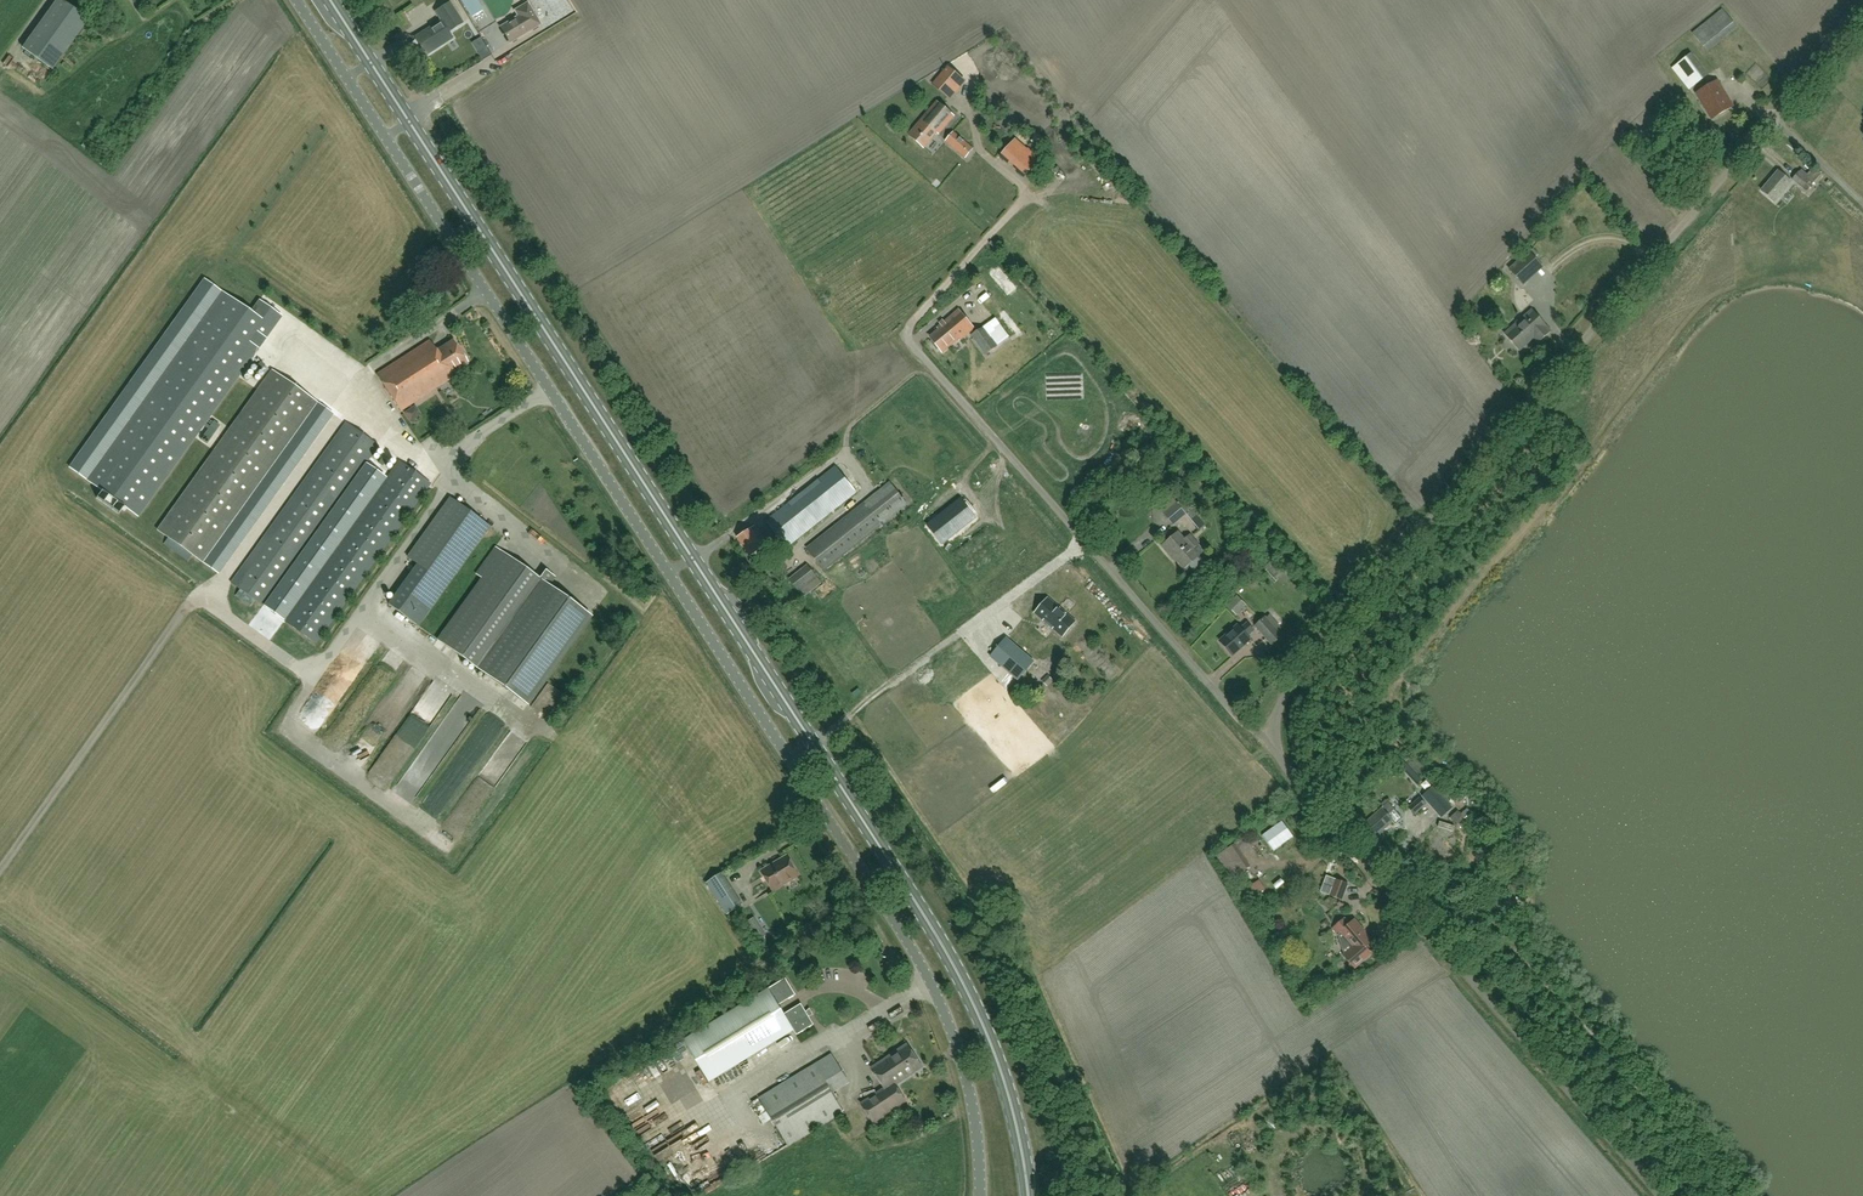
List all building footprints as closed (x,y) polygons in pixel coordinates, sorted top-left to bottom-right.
[(89,20),(62,0),(55,0),(21,47),(52,70),(89,20)] [(476,0),(462,0),(472,17),(482,10),(476,0)] [(433,50),(445,42),(441,36),(462,23),(450,3),(435,12),(442,23),(436,27),(435,25),(415,37),(414,37),(425,55),(426,54),(425,54),(427,54),(428,54),(433,51),(433,50)] [(540,24),(527,3),(515,10),(518,16),(500,27),(509,42),(540,24)] [(491,55),(486,48),(478,53),(483,60),(491,55)] [(1688,90),(1708,76),(1692,53),(1671,68),(1688,90)] [(933,84),(948,97),(963,80),(948,67),(933,84)] [(1711,120),(1733,107),(1718,81),(1696,93),(1711,120)] [(909,135),(924,148),(940,129),(942,130),(953,117),(954,117),(948,112),(947,113),(941,109),(943,107),(936,102),(936,103),(909,135)] [(974,150),(965,143),(953,132),(945,141),(958,151),(966,159),(974,150)] [(1038,161),(1015,141),(1005,153),(1028,173),(1038,161)] [(1806,191),(1822,172),(1817,168),(1807,178),(1799,171),(1791,179),(1806,191)] [(1774,201),(1791,182),(1778,171),(1761,190),(1774,201)] [(1529,253),(1510,270),(1520,282),(1540,264),(1529,253)] [(209,418),(281,316),(259,300),(251,312),(222,292),(88,481),(102,491),(97,499),(119,515),(125,507),(139,517),(203,426),(209,418)] [(1546,327),(1532,311),(1505,335),(1519,351),(1533,339),(1537,344),(1550,332),(1546,327)] [(932,338),(931,343),(937,350),(942,350),(942,351),(958,338),(966,332),(953,316),(952,317),(942,326),(943,327),(931,337),(932,338)] [(985,355),(997,346),(983,326),(971,335),(985,355)] [(467,362),(466,360),(467,358),(464,354),(462,353),(453,340),(437,351),(430,340),(377,374),(400,411),(454,377),(451,372),(467,362)] [(164,544),(187,561),(192,555),(203,563),(317,403),(272,370),(157,530),(168,538),(164,544)] [(207,444),(220,425),(214,421),(201,439),(207,444)] [(240,588),(235,595),(251,607),(256,600),(264,606),(264,605),(365,463),(378,446),(378,447),(379,446),(346,423),(345,423),(346,424),(232,582),(231,582),(240,588)] [(1151,474),(1157,469),(1147,458),(1140,462),(1151,474)] [(316,643),(431,484),(399,461),(386,479),(284,621),(316,643)] [(264,606),(284,621),(386,479),(365,463),(264,605),(264,606)] [(787,548),(856,492),(836,467),(766,522),(787,548)] [(907,505),(890,483),(807,549),(824,571),(907,505)] [(404,562),(414,569),(444,590),(490,526),(450,498),(404,562)] [(976,518),(961,500),(928,526),(942,544),(976,518)] [(1177,503),(1164,514),(1173,525),(1186,515),(1198,528),(1204,522),(1185,500),(1179,505),(1177,503)] [(768,545),(755,527),(738,538),(750,557),(768,545)] [(1205,563),(1199,557),(1193,549),(1198,545),(1190,535),(1185,539),(1178,532),(1161,546),(1173,559),(1174,558),(1184,569),(1189,565),(1194,572),(1205,563)] [(545,570),(543,573),(536,574),(535,576),(501,552),(438,639),(528,704),(591,616),(548,585),(554,577),(545,570)] [(1274,562),(1269,570),(1281,577),(1286,570),(1274,562)] [(821,583),(807,565),(789,579),(803,597),(821,583)] [(1236,614),(1241,610),(1246,605),(1239,596),(1229,605),(1236,614)] [(1075,623),(1066,615),(1048,599),(1036,613),(1054,629),(1063,636),(1075,623)] [(1255,626),(1266,639),(1272,645),(1282,637),(1276,630),(1280,626),(1269,614),(1255,626)] [(1247,636),(1253,631),(1247,623),(1240,629),(1238,626),(1219,642),(1232,656),(1250,640),(1247,636)] [(1038,649),(1048,638),(1042,633),(1032,644),(1038,649)] [(349,638),(316,700),(337,711),(370,649),(349,638)] [(1006,638),(990,657),(1018,680),(1034,662),(1006,638)] [(1047,687),(1053,681),(1047,675),(1042,681),(1047,687)] [(471,719),(477,713),(471,706),(474,702),(468,696),(458,706),(471,719)] [(329,729),(329,714),(301,714),(302,730),(329,729)] [(464,734),(458,724),(447,731),(453,740),(464,734)] [(1416,784),(1421,780),(1403,761),(1398,765),(1416,784)] [(1433,786),(1422,795),(1441,817),(1452,808),(1433,786)] [(1414,815),(1427,805),(1419,797),(1407,808),(1414,815)] [(1402,819),(1394,809),(1388,803),(1382,808),(1364,824),(1376,837),(1393,822),(1395,824),(1402,819)] [(1463,822),(1469,818),(1464,810),(1458,814),(1463,822)] [(795,879),(795,877),(798,875),(788,857),(762,873),(772,890),(786,882),(788,883),(795,879)] [(742,905),(722,874),(707,884),(727,915),(742,905)] [(1341,900),(1347,885),(1326,877),(1321,892),(1341,900)] [(1255,896),(1265,890),(1259,881),(1249,887),(1255,896)] [(1362,928),(1355,920),(1349,924),(1345,919),(1333,929),(1338,935),(1341,932),(1353,947),(1343,955),(1355,969),(1371,955),(1365,948),(1372,942),(1361,929),(1362,928)] [(766,937),(761,930),(755,934),(759,941),(766,937)] [(796,995),(786,979),(684,1040),(709,1083),(794,1031),(797,1035),(814,1025),(801,1004),(784,1014),(779,1006),(796,995)] [(872,1069),(885,1089),(894,1084),(895,1085),(922,1067),(907,1045),(872,1069)] [(826,1085),(843,1075),(831,1055),(759,1099),(788,1147),(843,1113),(826,1085)] [(894,1084),(885,1089),(862,1105),(873,1123),(906,1101),(895,1085),(894,1084)] [(614,1108),(620,1118),(637,1107),(630,1097),(614,1108)] [(662,1117),(675,1109),(669,1099),(656,1107),(662,1117)] [(641,1133),(654,1125),(652,1120),(638,1127),(641,1133)] [(1251,1180),(1244,1183),(1250,1195),(1257,1192),(1251,1180)] [(710,1184),(704,1186),(706,1195),(713,1192),(710,1184)]
